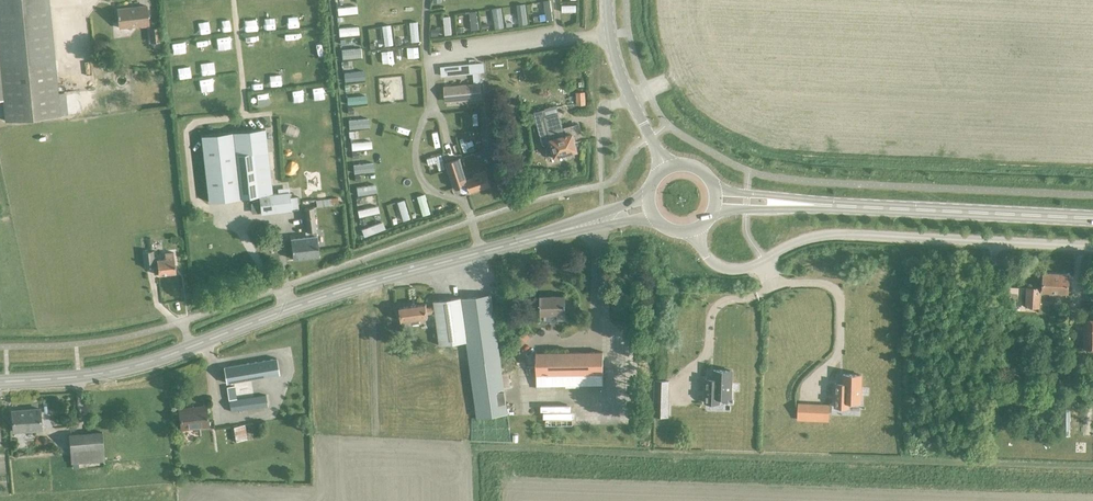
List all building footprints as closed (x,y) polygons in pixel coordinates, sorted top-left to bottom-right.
[(3,100),(5,121),(60,116),(48,0),(0,0),(0,68),(3,100)] [(146,6),(117,10),(119,28),(148,25),(146,6)] [(150,29),(151,42),(160,41),(158,28),(150,29)] [(473,73),(474,85),(480,85),(479,73),(484,72),(483,65),(478,65),(443,68),(441,69),(441,76),(444,76),(473,73)] [(474,85),(444,88),(445,102),(481,98),(480,85),(474,85)] [(572,135),(580,133),(578,126),(562,130),(557,114),(546,117),(544,110),(533,113),(543,146),(551,144),(552,146),(548,147),(547,150),(548,154),(551,156),(554,155),(555,157),(577,151),(572,135)] [(271,195),(264,129),(201,136),(208,203),(259,197),(261,214),(298,210),(296,198),(290,199),(289,193),(271,195)] [(454,188),(467,184),(466,181),(467,181),(459,159),(445,164),(454,188)] [(473,176),(474,178),(467,181),(466,181),(467,184),(470,193),(491,185),(486,171),(473,176)] [(337,199),(328,200),(316,201),(316,207),(338,205),(337,199)] [(259,202),(251,203),(252,213),(259,213),(259,202)] [(305,237),(290,239),(293,259),(318,256),(316,236),(316,232),(313,208),(304,209),(307,233),(305,233),(305,237)] [(157,276),(175,274),(173,253),(164,254),(164,260),(153,261),(152,251),(161,250),(160,237),(149,238),(150,251),(142,252),(144,268),(156,267),(157,276)] [(1067,294),(1068,275),(1044,274),(1043,292),(1067,294)] [(1039,309),(1040,289),(1027,288),(1026,308),(1039,309)] [(461,298),(467,342),(477,418),(507,414),(497,338),(491,294),(461,298)] [(564,295),(539,296),(539,314),(556,314),(556,319),(565,319),(564,295)] [(467,342),(461,298),(434,301),(435,307),(427,308),(426,303),(399,307),(401,321),(411,320),(412,323),(420,322),(420,319),(428,317),(428,314),(436,312),(440,345),(467,342)] [(1084,318),(1083,349),(1092,349),(1092,318),(1084,318)] [(524,331),(515,340),(521,346),(530,337),(524,331)] [(536,386),(603,385),(602,352),(536,353),(536,386)] [(276,359),(223,368),(226,383),(279,374),(276,359)] [(731,398),(732,371),(713,370),(713,379),(705,379),(705,403),(719,403),(720,397),(731,398)] [(860,402),(861,375),(843,374),(843,384),(835,383),(834,407),(849,407),(849,402),(860,402)] [(655,381),(655,392),(668,392),(668,381),(655,381)] [(231,412),(267,406),(265,395),(236,400),(234,386),(227,387),(231,412)] [(798,404),(797,419),(806,420),(807,404),(798,404)] [(654,405),(654,416),(668,416),(668,405),(654,405)] [(820,405),(819,417),(828,417),(829,405),(820,405)] [(180,429),(208,426),(206,406),(178,410),(180,429)] [(13,432),(41,430),(39,410),(12,412),(13,432)] [(236,441),(246,439),(244,425),(234,426),(236,441)] [(71,464),(104,462),(102,433),(69,435),(71,464)]
